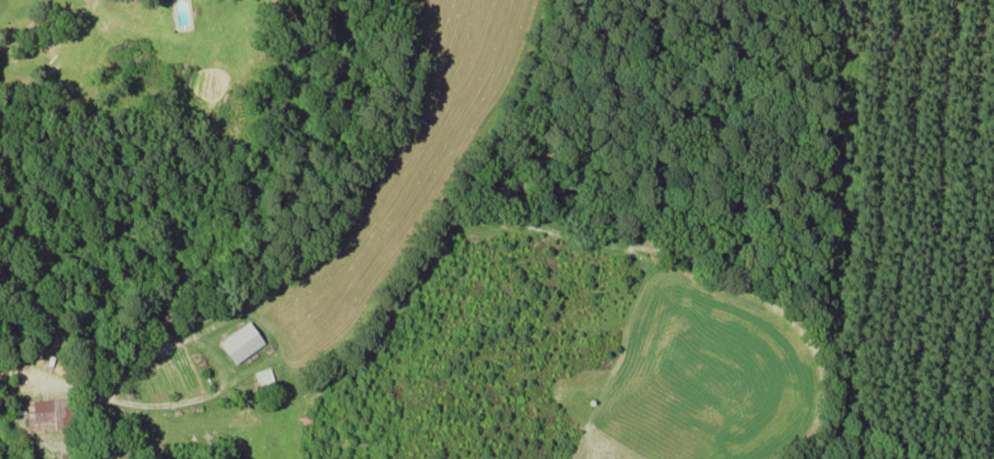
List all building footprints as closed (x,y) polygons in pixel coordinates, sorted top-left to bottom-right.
[(261,345),(248,322),(215,339),(228,363),(261,345)] [(62,398),(28,400),(29,429),(63,428),(62,398)]
